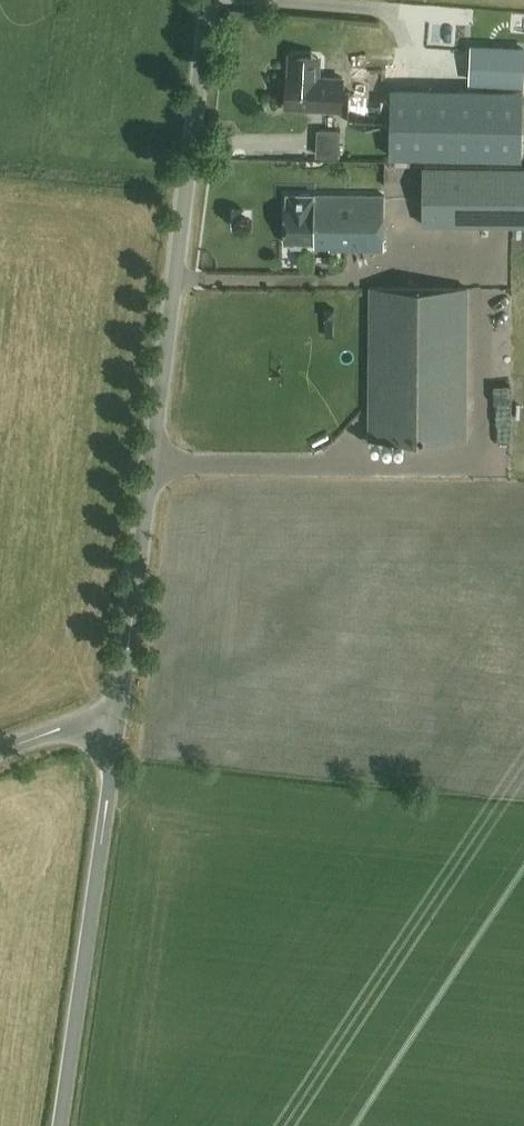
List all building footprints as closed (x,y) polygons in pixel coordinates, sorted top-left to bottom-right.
[(523,44),(469,45),(469,80),(523,80),(523,44)] [(317,77),(318,56),(288,55),(287,75),(286,75),(285,108),(339,110),(340,78),(317,77)] [(383,124),(385,71),(349,69),(347,122),(383,124)] [(429,80),(428,135),(393,135),(393,160),(523,161),(523,81),(429,80)] [(320,120),(320,145),(342,146),(342,120),(320,120)] [(424,166),(423,224),(523,225),(523,167),(424,166)] [(383,250),(384,196),(384,195),(332,195),(287,195),(287,206),(286,206),(285,242),(290,243),(292,246),(301,246),(303,243),(330,243),(330,250),(383,250)] [(467,440),(468,287),(369,286),(369,438),(467,440)]
